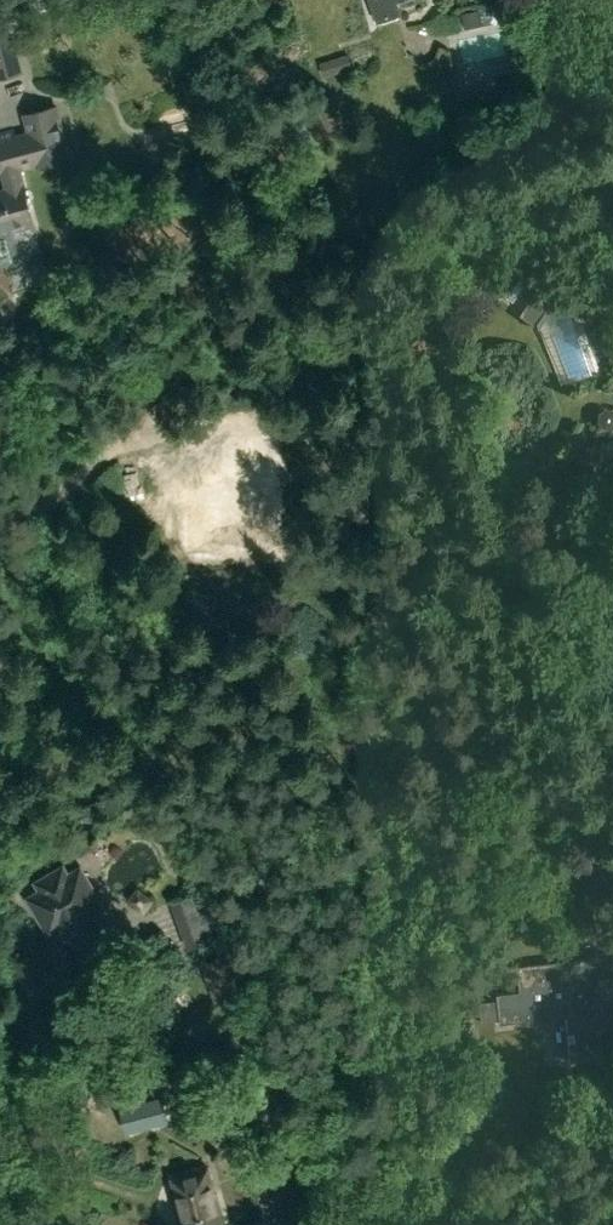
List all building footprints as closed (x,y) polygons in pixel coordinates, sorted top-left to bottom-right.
[(13,33),(0,37),(0,78),(23,71),(13,33)] [(321,64),(324,78),(346,71),(343,57),(321,64)] [(180,142),(197,137),(192,114),(156,124),(162,144),(179,139),(180,142)] [(52,162),(44,130),(16,137),(13,132),(0,135),(0,162),(7,190),(0,192),(0,234),(10,231),(12,239),(34,233),(19,170),(52,162)] [(522,312),(539,324),(554,302),(537,290),(522,312)] [(549,329),(562,379),(589,372),(576,322),(549,329)] [(189,551),(227,551),(227,532),(277,532),(276,482),(201,482),(201,499),(189,499),(189,551)] [(608,900),(602,847),(570,851),(576,904),(582,903),(583,910),(602,908),(601,901),(608,900)] [(73,936),(85,946),(106,921),(56,880),(55,879),(57,874),(57,868),(52,864),(47,864),(42,867),(41,866),(23,884),(21,890),(23,896),(34,908),(37,904),(74,935),(73,936)] [(171,901),(189,950),(224,936),(206,888),(171,901)] [(567,1016),(573,1060),(603,1057),(601,1030),(612,1029),(612,933),(582,936),(585,958),(518,965),(521,990),(498,993),(501,1023),(567,1016)] [(212,1002),(241,994),(225,953),(197,962),(212,1002)] [(120,1106),(124,1123),(126,1131),(168,1120),(161,1095),(125,1105),(120,1106)] [(127,1154),(155,1144),(150,1129),(122,1139),(127,1154)] [(210,1170),(173,1179),(184,1224),(222,1224),(210,1170)]
